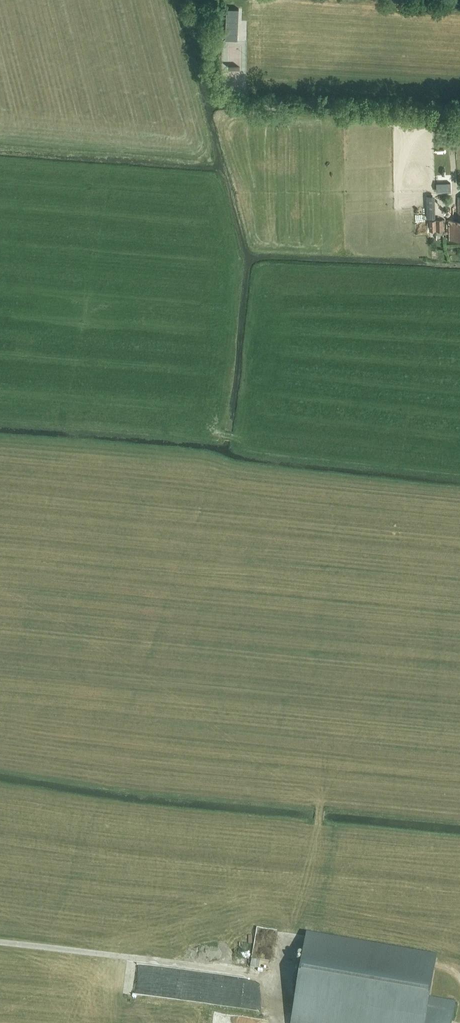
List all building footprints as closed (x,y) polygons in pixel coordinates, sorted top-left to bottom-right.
[(237,39),(239,9),(226,8),(225,39),(237,39)] [(434,196),(426,196),(427,212),(435,212),(434,196)] [(458,197),(458,219),(448,219),(449,240),(459,240),(459,197),(458,197)] [(443,219),(435,219),(429,220),(429,231),(436,230),(436,231),(437,231),(437,235),(443,235),(443,231),(444,231),(443,219)] [(455,1002),(428,998),(435,958),(307,936),(291,1022),(452,1022),(455,1002)]
